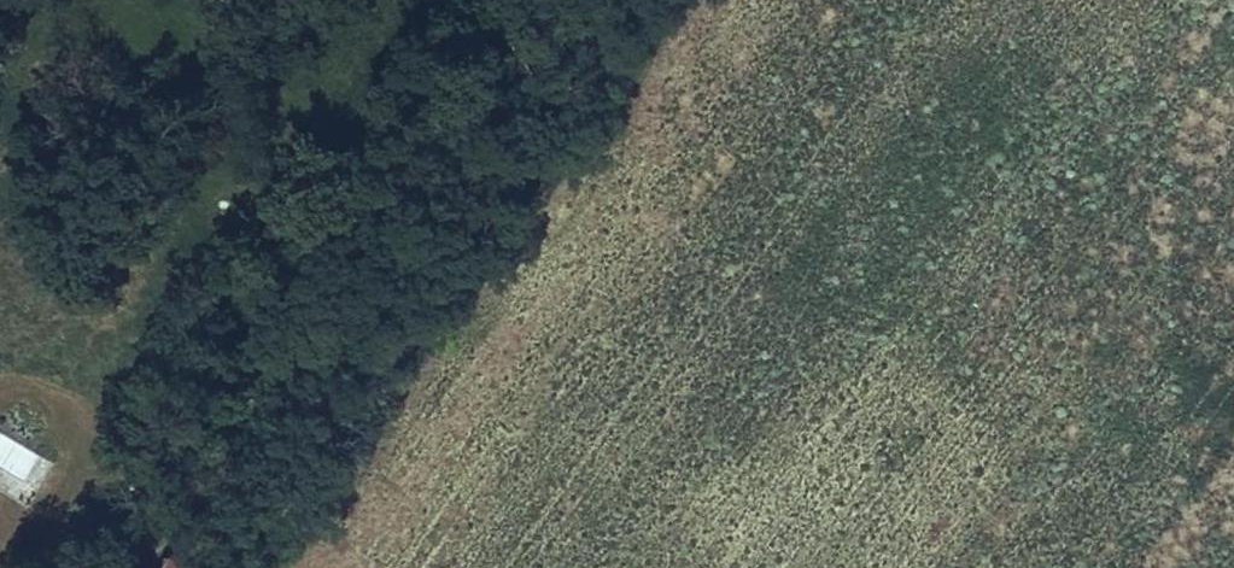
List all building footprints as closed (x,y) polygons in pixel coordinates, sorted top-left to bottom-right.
[(172,554),(163,567),(196,567),(172,554)]
